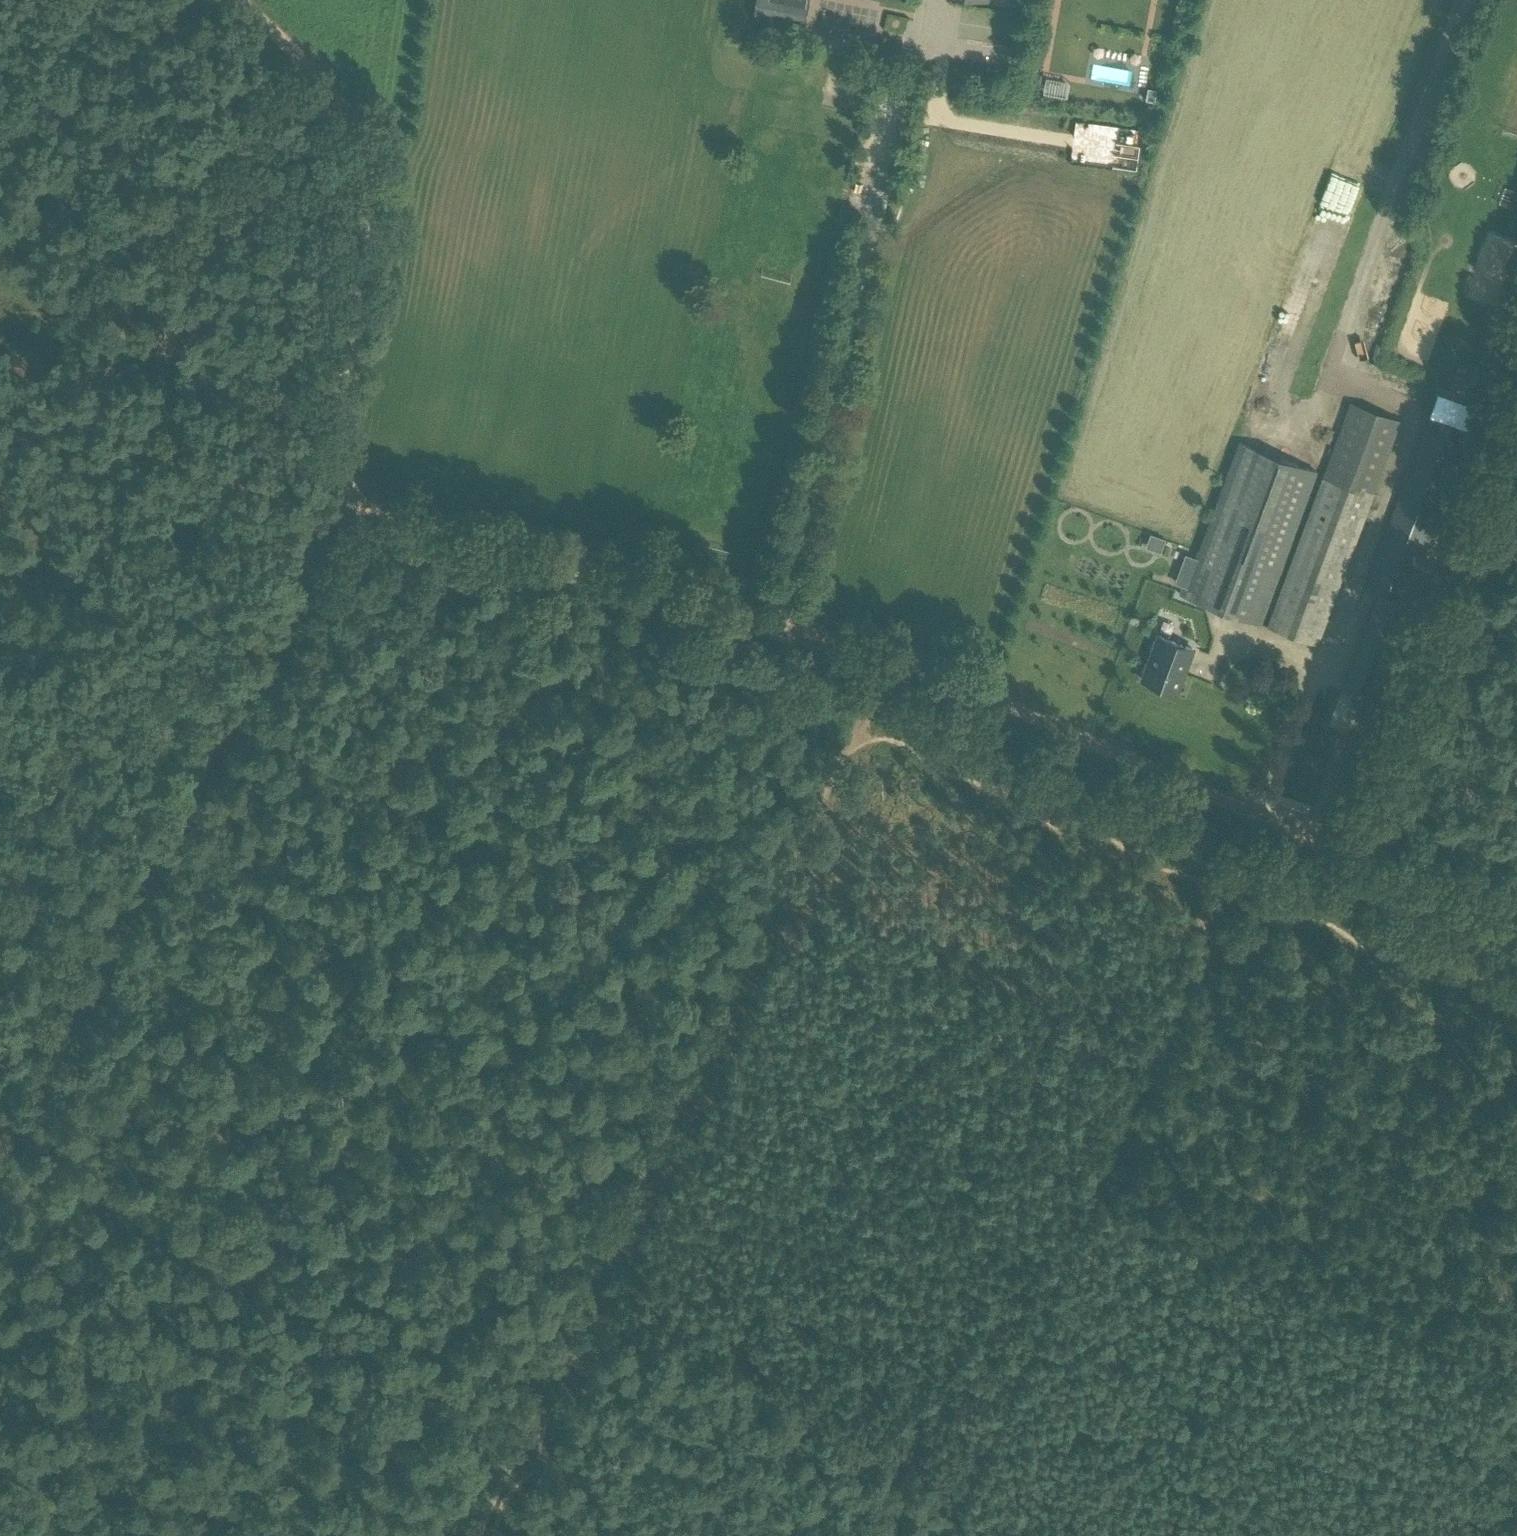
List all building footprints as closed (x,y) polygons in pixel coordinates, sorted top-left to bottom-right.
[(753,16),(778,22),(782,7),(805,12),(807,0),(757,0),(754,15),(753,16)] [(1154,101),(1156,89),(1151,88),(1148,87),(1145,99),(1147,99),(1154,101)] [(1350,402),(1267,626),(1317,644),(1400,420),(1350,402)] [(1423,428),(1363,587),(1377,593),(1378,591),(1407,602),(1465,443),(1423,428)] [(1239,442),(1182,594),(1260,623),(1316,471),(1239,442)] [(1156,635),(1141,679),(1177,691),(1191,648),(1156,635)]
